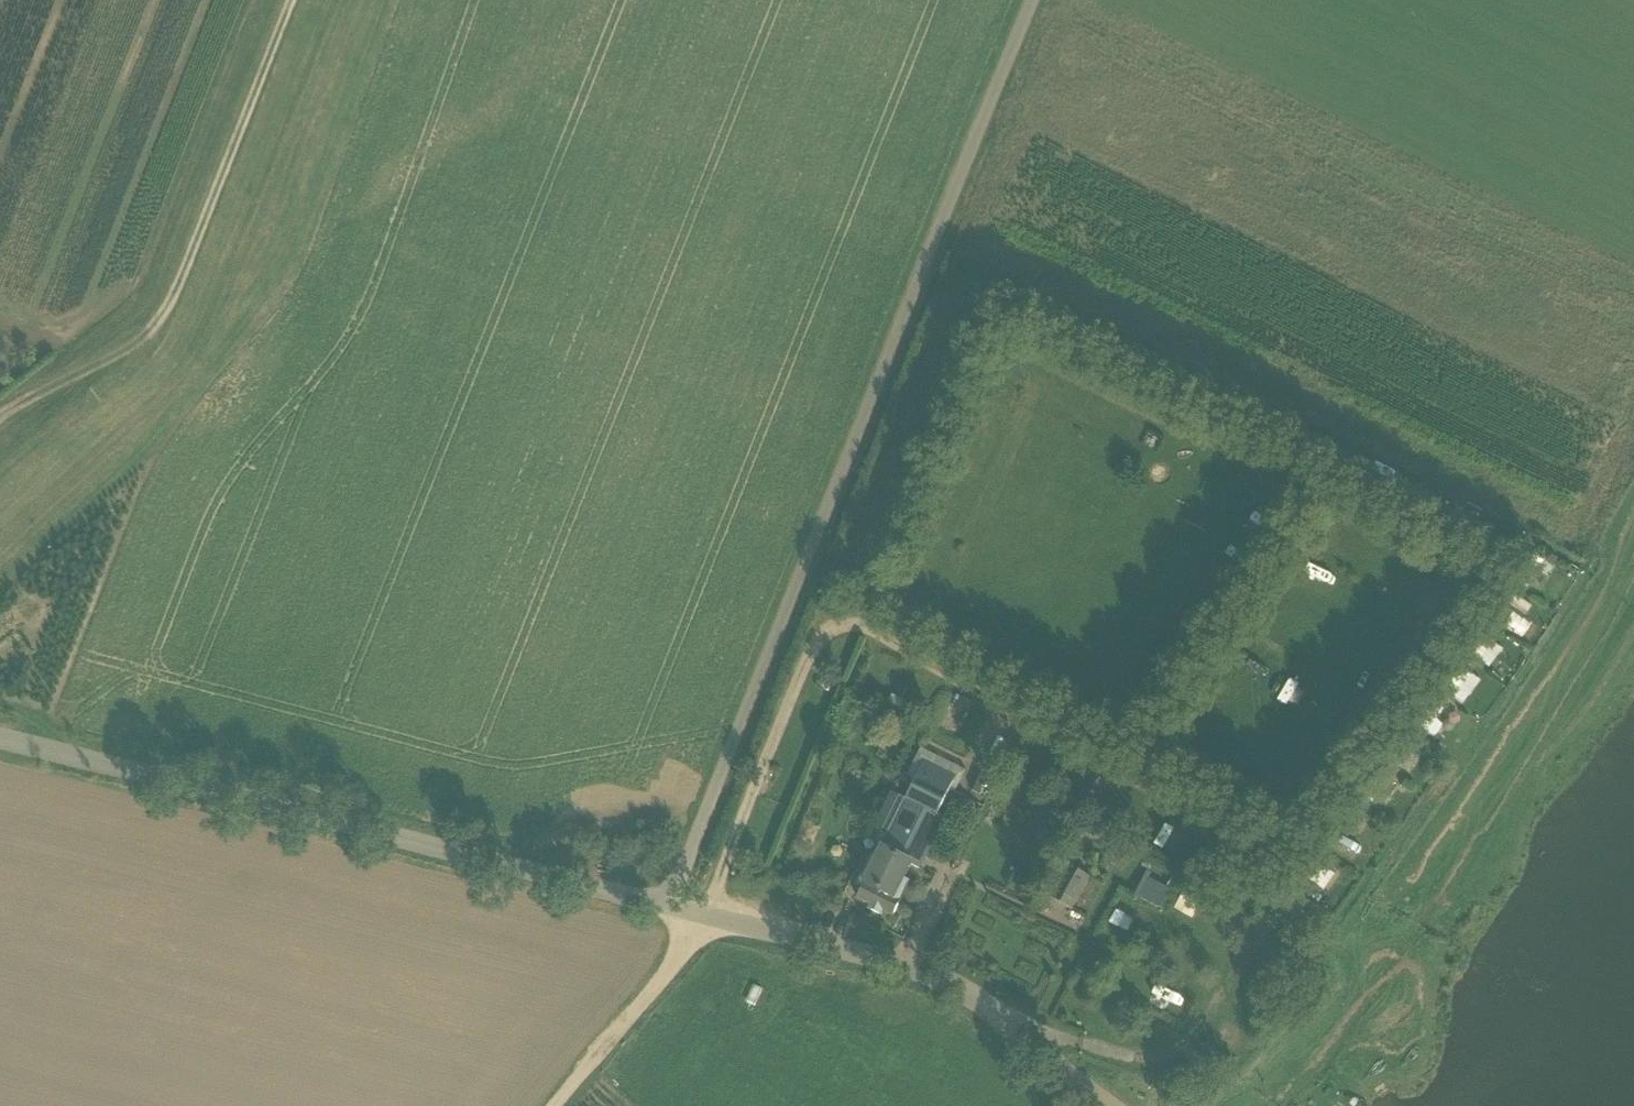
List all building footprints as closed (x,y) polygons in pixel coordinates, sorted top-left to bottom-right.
[(1427,607),(1451,619),(1459,604),(1435,591),(1427,607)] [(870,874),(857,899),(870,905),(868,909),(882,916),(884,912),(893,917),(911,881),(906,879),(912,866),(922,870),(933,847),(935,849),(948,819),(939,815),(951,791),(955,793),(966,771),(921,748),(906,779),(916,783),(907,800),(908,801),(884,849),(882,849),(877,859),(872,856),(864,872),(865,873),(865,872),(870,874)] [(988,782),(980,778),(973,792),(981,796),(988,782)] [(976,805),(964,800),(958,811),(970,817),(976,805)] [(1071,866),(1053,899),(1072,910),(1091,877),(1071,866)] [(1010,890),(1027,893),(1031,871),(1015,868),(1010,890)] [(1138,895),(1165,907),(1173,888),(1147,876),(1138,895)]
